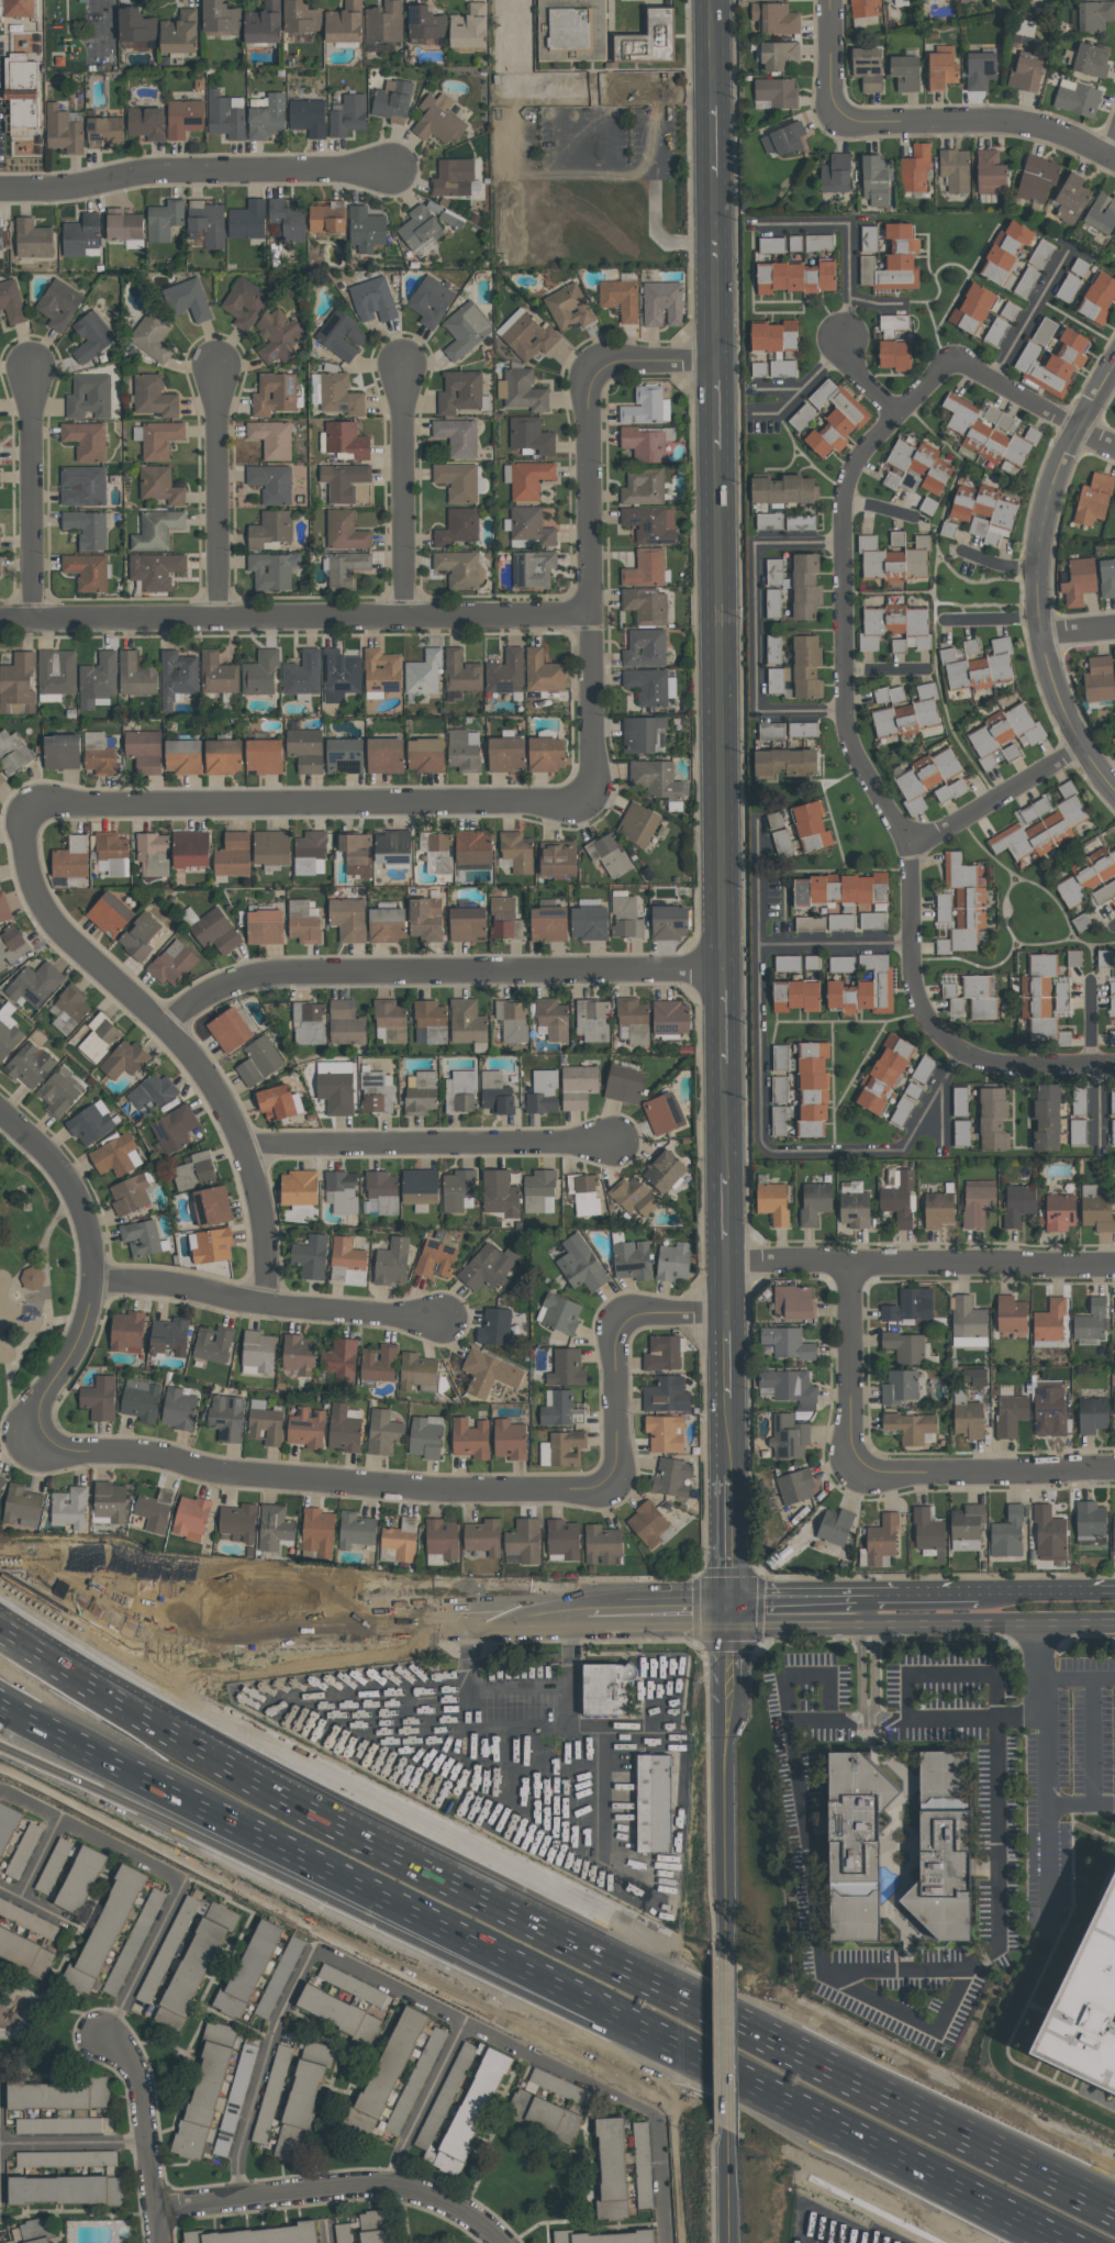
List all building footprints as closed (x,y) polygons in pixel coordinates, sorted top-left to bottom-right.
[(1,22),(0,22),(0,0),(35,0),(35,15),(1,15),(1,22)] [(205,32),(205,0),(225,0),(225,3),(230,3),(230,9),(235,9),(235,8),(242,8),(242,30),(235,30),(235,31),(205,32)] [(265,11),(265,0),(281,0),(281,12),(283,12),(283,43),(245,43),(244,12),(247,12),(247,11),(252,11),(252,12),(263,12),(263,11),(265,11)] [(287,31),(287,0),(306,0),(306,4),(311,4),(311,10),(317,10),(317,9),(322,9),(323,31),(287,31)] [(345,11),(345,0),(363,0),(363,12),(364,12),(365,42),(326,42),(326,11),(328,11),(333,11),(344,11),(345,11)] [(384,7),(384,0),(403,0),(403,42),(366,42),(366,9),(373,9),(373,7),(384,7)] [(538,60),(537,0),(605,0),(606,60),(538,60)] [(852,18),(851,0),(882,0),(882,4),(879,4),(880,15),(878,15),(879,23),(867,23),(867,26),(855,27),(854,18),(852,18)] [(1104,1),(1114,1),(1114,21),(1106,21),(1106,34),(1081,34),(1081,2),(1104,2),(1104,1)] [(451,47),(451,25),(450,25),(450,14),(460,14),(460,15),(468,15),(470,15),(470,2),(488,2),(488,16),(489,16),(489,47),(451,47)] [(801,33),(787,33),(763,32),(763,20),(751,20),(751,3),(789,3),(789,12),(801,12),(801,33)] [(411,38),(411,5),(421,5),(421,4),(428,4),(428,5),(432,5),(432,11),(436,11),(435,15),(442,15),(442,14),(447,14),(447,37),(442,37),(442,38),(411,38)] [(121,9),(130,9),(130,7),(138,7),(138,9),(141,9),(141,13),(145,13),(145,19),(153,19),(153,16),(157,16),(157,42),(121,42),(121,9)] [(197,8),(197,22),(199,22),(199,53),(163,53),(163,30),(160,30),(160,20),(170,20),(170,22),(178,22),(178,20),(180,20),(180,8),(197,8)] [(620,62),(618,36),(653,36),(651,9),(678,9),(679,60),(620,62)] [(801,64),(788,64),(788,71),(767,73),(767,64),(763,64),(763,43),(801,42),(801,64)] [(1106,79),(1074,69),(1083,42),(1100,46),(1100,43),(1114,47),(1111,58),(1110,57),(1107,64),(1111,65),(1106,79)] [(933,90),(933,53),(937,53),(937,46),(954,45),(954,53),(956,53),(956,63),(959,63),(959,82),(949,84),(949,90),(933,90)] [(883,48),(883,92),(863,92),(863,77),(854,77),(854,48),(883,48)] [(5,99),(5,57),(11,57),(11,53),(27,53),(27,62),(38,62),(38,126),(29,126),(29,136),(11,136),(11,99),(5,99)] [(968,91),(968,53),(999,53),(999,79),(990,79),(990,91),(968,91)] [(921,56),(922,91),(900,92),(900,76),(894,76),(894,56),(921,56)] [(1040,93),(1008,86),(1014,62),(1021,63),(1022,56),(1048,62),(1040,93)] [(1095,119),(1055,107),(1062,78),(1104,91),(1095,119)] [(376,88),(386,90),(387,80),(394,81),(394,79),(414,82),(412,96),(413,96),(412,103),(411,110),(409,110),(408,118),(405,118),(404,125),(391,123),(392,118),(371,114),(376,88)] [(795,79),(795,87),(799,87),(800,108),(771,109),(771,100),(756,100),(756,79),(795,79)] [(246,140),(228,141),(228,133),(210,133),(209,88),(220,88),(220,97),(245,97),(245,134),(246,134),(246,140)] [(286,92),(286,110),(288,121),(286,134),(267,134),(267,141),(248,141),(248,132),(250,132),(250,123),(250,116),(250,108),(268,108),(268,92),(286,92)] [(426,141),(412,130),(419,121),(420,121),(426,113),(419,107),(428,93),(437,100),(443,92),(456,102),(449,110),(469,124),(464,133),(457,141),(454,138),(446,144),(432,133),(426,141)] [(367,130),(347,130),(347,137),(331,137),(331,111),(344,111),(344,93),(367,93),(367,130)] [(204,100),(205,115),(204,130),(186,131),(186,141),(168,141),(168,123),(169,123),(169,101),(204,100)] [(290,100),(326,100),(326,138),(310,138),(310,129),(291,129),(290,100)] [(48,147),(47,129),(46,102),(59,101),(59,111),(69,111),(69,112),(82,112),(83,148),(85,148),(85,154),(67,155),(67,147),(48,147)] [(129,135),(129,108),(146,108),(166,108),(166,116),(166,123),(165,123),(165,132),(166,141),(147,141),(147,135),(129,135)] [(124,116),(125,131),(123,144),(103,144),(103,148),(89,148),(89,122),(88,122),(88,110),(97,110),(97,116),(124,116)] [(809,135),(800,138),(805,152),(789,158),(787,154),(781,156),(779,149),(768,154),(761,137),(802,121),(809,135)] [(932,142),(932,168),(927,168),(927,190),(902,191),(901,157),(915,157),(914,143),(932,142)] [(970,151),(970,192),(948,192),(948,176),(940,176),(940,148),(959,148),(959,151),(970,151)] [(979,192),(978,149),(1000,148),(1000,164),(1010,164),(1010,184),(1007,184),(1007,192),(979,192)] [(852,153),(854,190),(824,191),(823,164),(832,164),(832,153),(852,153)] [(1016,196),(1029,153),(1048,158),(1048,160),(1063,165),(1057,186),(1051,184),(1045,204),(1016,196)] [(871,206),(871,198),(866,198),(866,154),(883,154),(883,158),(887,158),(887,160),(893,160),(893,179),(892,179),(892,206),(871,206)] [(475,158),(476,169),(475,180),(471,180),(472,187),(471,195),(432,195),(432,178),(438,178),(438,159),(458,159),(475,158)] [(1058,199),(1074,169),(1089,178),(1084,186),(1095,192),(1077,225),(1070,222),(1070,223),(1062,220),(1063,219),(1056,214),(1062,202),(1058,199)] [(1102,190),(1114,197),(1114,228),(1112,234),(1085,220),(1102,190)] [(287,197),(287,207),(305,207),(308,223),(306,241),(283,241),(283,236),(275,236),(275,225),(270,225),(269,197),(287,197)] [(185,198),(185,224),(171,225),(171,241),(148,242),(148,206),(168,206),(168,198),(185,198)] [(266,198),(267,237),(230,237),(228,208),(248,208),(248,198),(266,198)] [(205,230),(199,230),(199,238),(189,238),(189,227),(190,227),(190,221),(190,199),(204,199),(204,204),(225,203),(225,248),(205,248),(205,230)] [(311,231),(311,204),(332,204),(332,200),(345,200),(345,206),(347,206),(347,216),(348,216),(348,222),(348,231),(328,231),(311,231)] [(421,202),(426,204),(434,215),(436,214),(445,227),(426,242),(425,241),(414,251),(398,230),(413,218),(409,212),(421,202)] [(387,243),(373,243),(373,253),(359,253),(359,244),(352,244),(352,221),(349,221),(349,204),(367,204),(368,214),(387,214),(388,229),(387,243)] [(110,238),(110,218),(109,218),(108,207),(124,207),(124,213),(144,212),(147,225),(144,238),(110,238)] [(438,218),(443,210),(466,222),(462,227),(455,231),(454,225),(438,218)] [(65,255),(64,222),(83,222),(83,211),(100,211),(100,255),(65,255)] [(19,256),(19,233),(18,233),(18,216),(35,216),(35,226),(54,226),(54,256),(19,256)] [(1037,232),(1030,244),(1025,241),(1017,254),(1019,256),(1012,270),(1014,271),(1006,286),(983,271),(991,258),(989,257),(995,245),(993,243),(1001,230),(1006,233),(1015,219),(1037,232)] [(921,288),(873,288),(873,285),(862,285),(861,255),(876,255),(876,269),(885,269),(885,253),(894,253),(894,237),(889,237),(889,222),(915,222),(915,238),(919,238),(921,253),(917,253),(917,267),(921,267),(921,288)] [(878,225),(878,251),(862,251),(862,225),(878,225)] [(835,234),(835,248),(819,249),(819,251),(807,251),(807,234),(835,234)] [(790,252),(790,235),(803,235),(803,252),(790,252)] [(785,236),(785,253),(760,253),(760,236),(785,236)] [(1056,246),(1044,268),(1029,260),(1041,238),(1056,246)] [(1083,276),(1071,269),(1079,257),(1091,264),(1083,276)] [(759,262),(790,262),(790,263),(806,263),(806,265),(822,265),(822,259),(839,259),(839,289),(822,289),(822,292),(805,292),(805,290),(791,290),(791,288),(774,288),(774,293),(759,293),(759,262)] [(1015,290),(1029,266),(1040,273),(1026,298),(1015,290)] [(1101,267),(1114,276),(1114,301),(1110,311),(1112,312),(1105,324),(1080,310),(1088,296),(1088,295),(1094,284),(1092,282),(1101,267)] [(1083,280),(1071,302),(1058,295),(1070,273),(1083,280)] [(457,293),(445,311),(446,311),(434,330),(420,321),(423,315),(405,304),(414,291),(415,292),(427,274),(457,293)] [(237,317),(221,306),(241,275),(271,296),(247,332),(234,322),(237,317)] [(348,287),(384,275),(400,317),(382,322),(378,309),(373,311),(376,318),(363,322),(359,313),(358,314),(348,287)] [(213,317),(197,323),(190,307),(186,308),(187,311),(171,317),(160,290),(198,276),(213,317)] [(1,312),(0,312),(0,281),(15,277),(27,320),(11,324),(5,308),(1,309),(1,312)] [(48,323),(52,318),(35,307),(43,293),(44,295),(56,277),(86,296),(74,314),(75,314),(63,333),(48,323)] [(543,297),(576,280),(594,320),(579,327),(576,319),(569,321),(570,325),(558,331),(543,297)] [(600,280),(638,280),(639,323),(622,323),(622,301),(618,301),(618,307),(600,307),(600,280)] [(1000,293),(991,308),(992,309),(985,321),(984,321),(978,334),(949,319),(956,307),(961,310),(970,296),(969,295),(975,280),(1000,293)] [(645,326),(644,281),(683,281),(683,325),(668,325),(668,311),(668,308),(662,308),(664,325),(645,326)] [(457,338),(443,322),(470,299),(491,324),(492,331),(455,362),(444,349),(457,338)] [(1014,320),(1001,313),(1008,301),(1021,308),(1014,320)] [(497,331),(521,306),(525,311),(536,319),(542,326),(546,321),(561,336),(546,353),(540,348),(527,362),(516,352),(516,351),(497,331)] [(161,341),(175,351),(164,365),(129,338),(152,307),(174,323),(161,341)] [(267,309),(270,313),(279,307),(290,321),(296,317),(308,332),(292,344),(299,352),(285,363),(279,356),(268,365),(257,352),(270,341),(268,337),(265,340),(258,332),(260,331),(256,325),(267,309)] [(314,336),(337,307),(359,323),(356,326),(367,335),(359,345),(345,334),(343,337),(359,349),(349,363),(314,336)] [(73,352),(88,340),(85,335),(82,337),(73,324),(76,322),(77,322),(93,309),(116,337),(82,365),(73,352)] [(897,370),(897,366),(883,366),(883,340),(884,340),(884,330),(881,330),(881,314),(911,314),(911,329),(896,329),(896,340),(897,340),(897,341),(914,341),(915,367),(913,368),(913,370),(897,370)] [(999,346),(985,338),(999,315),(1012,324),(999,346)] [(1060,323),(1047,346),(1033,337),(1046,315),(1060,323)] [(755,322),(771,322),(771,324),(784,323),(784,319),(801,319),(802,349),(787,349),(787,351),(771,351),(771,352),(755,352),(755,322)] [(1063,398),(1023,376),(1025,371),(1015,366),(1029,341),(1042,347),(1035,360),(1047,367),(1056,353),(1059,355),(1067,341),(1062,338),(1070,325),(1093,338),(1084,354),(1089,356),(1082,367),(1079,366),(1071,379),(1073,380),(1063,398)] [(798,359),(798,376),(771,376),(771,360),(798,359)] [(752,362),(768,362),(769,376),(752,377),(752,362)] [(534,367),(534,382),(532,382),(532,388),(549,388),(549,411),(532,411),(532,406),(505,407),(505,398),(499,398),(498,379),(505,379),(505,368),(534,367)] [(445,371),(481,370),(482,408),(456,408),(456,414),(438,415),(438,391),(446,391),(445,371)] [(296,373),(297,408),(274,409),(274,410),(270,410),(270,415),(254,417),(253,392),(260,392),(259,373),(275,371),(275,374),(296,373)] [(365,391),(366,415),(348,415),(347,410),(321,411),(321,402),(312,402),(312,392),(321,392),(321,382),(312,382),(312,374),(321,374),(321,373),(349,371),(349,387),(347,387),(347,392),(365,391)] [(179,393),(179,417),(161,418),(161,412),(135,412),(134,374),(164,373),(164,389),(161,389),(161,393),(179,393)] [(67,418),(67,393),(75,393),(75,374),(110,374),(110,418),(96,418),(96,411),(85,411),(85,418),(67,418)] [(873,415),(859,430),(857,427),(847,438),(849,441),(840,451),(836,446),(826,457),(807,438),(817,427),(822,432),(832,421),(828,418),(839,407),(830,397),(818,409),(807,399),(829,376),(838,386),(840,382),(873,415)] [(621,422),(621,406),(642,406),(642,403),(636,403),(636,385),(664,385),(664,422),(621,422)] [(1021,468),(1002,457),(999,465),(962,444),(967,437),(947,426),(956,412),(943,406),(950,391),(982,409),(977,419),(1012,438),(1016,432),(1025,437),(1032,426),(1045,433),(1037,446),(1034,445),(1021,468)] [(835,406),(827,399),(817,409),(825,417),(835,406)] [(788,421),(806,401),(818,412),(799,432),(788,421)] [(984,417),(991,404),(1016,419),(1010,431),(984,417)] [(556,432),(556,455),(539,455),(539,448),(533,448),(533,447),(511,447),(511,415),(542,415),(542,432),(556,432)] [(478,419),(478,458),(449,458),(449,437),(433,437),(433,420),(478,419)] [(370,435),(371,447),(371,459),(355,459),(355,457),(337,458),(337,452),(326,452),(326,451),(321,452),(320,432),(326,431),(326,421),(357,420),(357,435),(370,435)] [(265,460),(265,438),(247,438),(247,421),(291,421),(292,459),(265,460)] [(62,422),(105,422),(105,460),(77,460),(77,445),(79,445),(79,441),(62,442),(62,422)] [(144,460),(143,440),(133,440),(133,426),(143,425),(143,422),(186,422),(186,438),(165,438),(165,442),(169,442),(170,460),(144,460)] [(639,431),(666,431),(666,462),(635,462),(635,447),(622,447),(622,425),(639,425),(639,431)] [(885,462),(899,436),(919,447),(923,441),(940,451),(937,457),(955,466),(939,496),(918,485),(914,492),(899,485),(895,490),(882,484),(889,470),(902,477),(904,471),(885,462)] [(539,500),(512,500),(512,463),(557,462),(557,479),(539,479),(539,500)] [(330,503),(330,481),(321,481),(321,464),(372,465),(372,481),(350,481),(350,485),(356,485),(356,503),(330,503)] [(448,502),(448,487),(451,487),(451,482),(434,482),(434,464),(477,464),(477,502),(448,502)] [(141,498),(141,465),(171,465),(171,487),(186,487),(186,504),(168,504),(168,498),(141,498)] [(291,465),(291,503),(263,504),(263,488),(265,488),(265,484),(247,484),(247,466),(291,465)] [(107,466),(107,504),(62,504),(62,487),(71,487),(71,486),(62,486),(62,466),(107,466)] [(665,468),(665,503),(622,503),(621,487),(628,487),(628,468),(665,468)] [(1094,470),(1114,475),(1114,485),(1113,495),(1111,495),(1105,520),(1094,517),(1092,525),(1074,521),(1083,484),(1091,486),(1094,470)] [(755,477),(773,477),(773,479),(787,479),(787,474),(805,474),(805,477),(818,477),(818,502),(803,502),(803,501),(789,501),(789,502),(771,502),(771,501),(755,501),(755,477)] [(950,515),(959,484),(980,489),(981,482),(1001,489),(999,497),(1021,503),(1012,531),(990,524),(989,530),(1003,533),(999,547),(983,543),(984,536),(969,532),(974,515),(992,521),(992,518),(973,511),(970,522),(950,515)] [(932,517),(918,509),(926,495),(939,502),(932,517)] [(556,526),(556,545),(539,545),(538,538),(512,540),(511,507),(542,506),(542,526),(556,526)] [(434,547),(434,529),(448,529),(448,508),(478,507),(479,540),(451,541),(451,546),(434,547)] [(636,544),(636,529),(639,529),(639,524),(622,524),(622,507),(666,507),(666,508),(673,508),(673,529),(677,529),(677,544),(636,544)] [(372,547),(327,547),(327,509),(355,509),(355,530),(372,530),(372,547)] [(169,549),(131,549),(131,534),(142,534),(142,511),(187,510),(187,528),(169,528),(169,549)] [(249,524),(263,524),(263,510),(293,510),(293,541),(280,541),(280,548),(249,548),(249,524)] [(105,512),(107,548),(86,549),(80,549),(79,533),(83,533),(83,529),(63,529),(63,511),(85,511),(85,512),(105,512)] [(758,529),(758,513),(784,513),(784,529),(758,529)] [(788,530),(788,515),(817,514),(817,530),(788,530)] [(959,524),(955,538),(941,534),(945,520),(959,524)] [(906,531),(906,545),(890,545),(890,531),(906,531)] [(620,568),(636,568),(636,557),(635,557),(635,548),(662,548),(662,585),(620,585),(620,568)] [(862,577),(862,551),(884,551),(884,552),(904,552),(904,549),(926,549),(926,575),(905,576),(905,580),(884,581),(884,576),(862,577)] [(477,552),(478,563),(484,569),(484,578),(478,585),(478,590),(447,590),(447,574),(449,574),(449,569),(432,570),(432,553),(477,552)] [(511,552),(556,552),(556,568),(548,568),(549,589),(533,589),(533,588),(512,588),(511,552)] [(246,570),(246,554),(268,554),(288,554),(300,553),(300,565),(291,565),(291,590),(254,590),(254,570),(246,570)] [(371,553),(371,569),(350,569),(350,571),(355,571),(355,590),(328,590),(328,553),(371,553)] [(792,620),(792,602),(793,601),(793,588),(792,588),(792,570),(793,570),(793,554),(818,554),(818,573),(815,573),(815,585),(822,585),(822,603),(815,604),(815,619),(792,620)] [(76,592),(76,577),(79,577),(79,573),(60,573),(60,555),(107,555),(107,592),(76,592)] [(141,591),(141,580),(129,580),(129,555),(185,555),(185,571),(167,571),(167,577),(170,577),(170,592),(141,591)] [(1093,557),(1096,591),(1081,592),(1082,603),(1084,603),(1084,607),(1066,609),(1064,592),(1060,592),(1059,582),(1070,581),(1069,559),(1093,557)] [(1097,559),(1114,558),(1114,597),(1101,599),(1099,580),(1100,580),(1097,559)] [(766,585),(783,585),(782,559),(766,559),(766,585)] [(666,625),(635,625),(635,610),(621,610),(620,589),(657,588),(657,593),(666,593),(666,625)] [(926,634),(906,634),(906,632),(885,632),(885,635),(863,635),(862,608),(884,608),(884,603),(904,603),(904,609),(926,609),(926,634)] [(621,666),(621,649),(627,649),(627,630),(664,629),(664,666),(621,666)] [(780,635),(767,635),(767,663),(781,663),(780,635)] [(794,698),(794,681),(793,681),(792,664),(794,664),(794,651),(792,651),(792,635),(818,635),(818,647),(822,647),(822,666),(815,666),(815,679),(823,679),(823,698),(794,698)] [(892,652),(906,653),(906,639),(892,639),(892,652)] [(965,655),(979,653),(977,639),(963,641),(965,655)] [(543,645),(543,663),(565,663),(565,691),(526,691),(526,645),(543,645)] [(404,662),(424,662),(424,646),(442,646),(442,667),(437,667),(437,692),(404,693),(404,662)] [(482,663),(482,690),(445,690),(445,646),(461,646),(461,667),(464,667),(464,663),(482,663)] [(522,646),(523,691),(486,691),(484,662),(501,662),(501,664),(505,664),(504,646),(522,646)] [(301,648),(320,647),(320,693),(281,693),(281,663),(298,663),(298,665),(301,665),(301,648)] [(345,702),(324,702),(324,692),(322,692),(322,647),(339,647),(339,653),(344,653),(344,656),(361,656),(361,692),(345,692),(345,702)] [(381,647),(381,654),(402,654),(402,667),(400,667),(400,691),(365,691),(365,671),(364,671),(364,647),(381,647)] [(218,665),(228,665),(228,664),(238,664),(238,692),(201,692),(201,648),(218,648),(218,665)] [(257,663),(257,648),(279,648),(279,667),(274,667),(274,695),(242,695),(242,663),(257,663)] [(38,701),(38,693),(37,693),(37,649),(56,649),(56,651),(75,651),(76,693),(60,693),(60,701),(38,701)] [(98,668),(98,649),(115,649),(115,695),(107,695),(107,702),(90,702),(90,695),(79,695),(79,665),(93,665),(93,668),(98,668)] [(120,695),(119,649),(136,649),(136,670),(141,670),(141,667),(157,667),(157,695),(120,695)] [(177,649),(177,656),(198,656),(198,692),(174,693),(175,701),(171,701),(171,711),(161,711),(160,649),(177,649)] [(34,713),(0,713),(0,665),(13,665),(13,651),(34,651),(34,668),(30,668),(30,689),(34,689),(34,713)] [(966,659),(967,662),(985,657),(984,655),(1007,651),(1013,679),(992,682),(992,686),(971,690),(970,686),(950,690),(945,664),(966,659)] [(1082,673),(1089,673),(1088,657),(1111,655),(1114,699),(1084,701),(1082,673)] [(666,669),(667,707),(636,707),(636,691),(639,691),(639,687),(621,687),(621,669),(666,669)] [(939,724),(918,729),(919,733),(900,737),(899,733),(878,739),(871,712),(892,707),(892,708),(912,703),(911,702),(933,698),(939,724)] [(980,759),(966,733),(984,723),(981,719),(1000,709),(1002,712),(1022,701),(1035,725),(999,746),(1000,748),(980,759)] [(655,754),(622,754),(622,717),(667,717),(667,729),(657,729),(657,744),(655,744),(655,754)] [(818,737),(817,722),(789,723),(789,737),(818,737)] [(759,723),(758,739),(784,740),(785,724),(759,723)] [(8,777),(0,767),(0,731),(3,729),(16,747),(23,743),(34,758),(8,777)] [(322,774),(298,774),(298,756),(287,757),(286,730),(322,729),(322,774)] [(480,773),(458,773),(458,766),(448,766),(448,729),(468,729),(468,744),(478,744),(478,755),(480,755),(480,773)] [(85,732),(104,731),(104,747),(114,747),(114,757),(116,757),(116,766),(118,766),(118,775),(94,775),(94,768),(85,768),(85,732)] [(160,774),(135,774),(135,757),(125,757),(125,731),(160,731),(160,774)] [(79,768),(44,768),(43,736),(54,736),(54,734),(79,734),(79,768)] [(444,737),(444,771),(415,773),(415,769),(408,769),(408,740),(416,740),(416,739),(444,737)] [(524,771),(488,771),(488,737),(524,737),(524,771)] [(528,771),(528,737),(555,737),(555,739),(565,739),(565,768),(557,768),(557,771),(528,771)] [(326,774),(326,739),(363,739),(363,774),(326,774)] [(367,739),(403,739),(403,773),(367,773),(367,739)] [(166,771),(165,740),(202,740),(202,774),(172,774),(172,771),(166,771)] [(242,740),(242,770),(234,770),(234,774),(205,774),(205,740),(242,740)] [(282,774),(246,774),(246,740),(281,740),(282,774)] [(963,770),(944,781),(943,778),(925,788),(927,791),(907,802),(893,777),(911,766),(910,763),(928,753),(929,755),(948,744),(963,770)] [(816,775),(804,775),(804,776),(785,776),(785,773),(773,773),(773,779),(755,779),(755,751),(770,751),(770,748),(788,748),(788,749),(802,749),(802,748),(816,748),(816,775)] [(629,787),(629,760),(673,760),(673,781),(682,780),(682,810),(668,811),(668,797),(647,797),(647,787),(629,787)] [(1088,818),(1071,828),(1074,834),(1037,856),(1035,852),(1016,863),(1007,847),(995,854),(986,840),(1017,822),(1023,832),(1059,810),(1057,806),(1066,800),(1058,787),(1069,779),(1078,792),(1074,795),(1088,818)] [(661,817),(644,848),(614,832),(632,800),(661,817)] [(793,808),(819,800),(824,815),(821,817),(825,832),(829,831),(833,844),(803,852),(795,824),(798,824),(793,808)] [(411,829),(411,864),(384,864),(384,862),(376,863),(375,830),(411,829)] [(455,831),(458,831),(458,830),(479,830),(479,831),(482,831),(482,834),(491,834),(491,863),(456,864),(455,831)] [(174,867),(172,832),(209,831),(209,865),(185,865),(185,867),(174,867)] [(249,831),(249,875),(213,875),(213,848),(224,848),(224,831),(249,831)] [(290,865),(264,865),(264,864),(254,864),(254,831),(289,831),(290,865)] [(499,831),(522,831),(522,837),(532,837),(533,875),(512,875),(511,858),(502,858),(502,851),(500,851),(500,837),(499,837),(499,831)] [(583,846),(598,837),(599,839),(612,831),(617,842),(615,843),(620,852),(623,850),(633,865),(611,878),(600,858),(592,862),(583,846)] [(94,832),(118,832),(118,837),(127,837),(129,876),(108,876),(108,859),(98,859),(98,851),(96,851),(96,842),(94,842),(94,832)] [(325,832),(325,851),(324,851),(324,857),(293,857),(293,839),(303,839),(303,832),(325,832)] [(451,874),(427,874),(427,851),(419,851),(419,832),(432,832),(432,834),(451,833),(451,839),(451,845),(448,845),(448,856),(451,856),(451,874)] [(169,876),(142,876),(141,862),(136,862),(136,837),(135,837),(135,833),(158,833),(158,835),(168,834),(168,851),(165,851),(165,858),(169,858),(169,876)] [(88,876),(52,876),(52,848),(68,848),(68,834),(86,834),(87,851),(88,851),(88,876)] [(370,835),(370,848),(367,848),(367,857),(369,857),(370,878),(368,878),(368,880),(358,880),(358,875),(345,875),(345,853),(337,853),(337,835),(370,835)] [(576,874),(567,874),(567,876),(539,876),(539,841),(576,841),(576,874)] [(1108,854),(1114,850),(1114,872),(1082,892),(1086,899),(1068,910),(1053,886),(1073,874),(1069,867),(1103,845),(1108,854)] [(936,954),(936,940),(948,940),(948,929),(956,929),(956,887),(946,887),(945,852),(959,852),(959,866),(977,865),(977,887),(985,887),(985,929),(978,929),(978,951),(951,951),(951,954),(936,954)] [(793,878),(810,878),(810,875),(825,875),(825,882),(840,882),(840,875),(857,875),(857,876),(872,876),(872,870),(887,870),(888,903),(857,903),(857,902),(810,902),(810,906),(793,906),(793,878)] [(135,913),(112,939),(86,915),(108,889),(135,913)] [(11,918),(0,922),(0,892),(2,891),(11,918)] [(611,936),(611,925),(615,925),(615,913),(611,913),(611,896),(636,896),(636,918),(644,918),(644,936),(611,936)] [(409,898),(442,897),(442,942),(420,942),(420,935),(410,935),(409,898)] [(523,937),(489,937),(489,926),(493,926),(493,914),(490,914),(490,897),(514,897),(514,920),(523,920),(523,937)] [(319,915),(319,923),(320,924),(320,943),(299,943),(299,936),(288,936),(288,899),(309,899),(309,915),(319,915)] [(338,942),(338,926),(328,926),(328,899),(365,899),(365,922),(366,922),(366,942),(338,942)] [(567,941),(531,942),(531,908),(539,908),(539,907),(566,906),(567,941)] [(571,937),(571,908),(580,908),(580,906),(607,906),(607,940),(579,941),(579,937),(571,937)] [(653,940),(651,906),(679,906),(679,907),(687,907),(688,935),(680,935),(680,940),(653,940)] [(189,928),(216,907),(243,941),(223,956),(212,942),(203,947),(189,928)] [(404,937),(397,937),(397,943),(369,943),(369,908),(404,908),(404,937)] [(449,941),(449,908),(486,908),(486,941),(449,941)] [(164,925),(148,943),(154,947),(141,963),(124,948),(125,947),(118,940),(126,930),(129,932),(135,924),(133,922),(145,909),(164,925)] [(247,944),(247,911),(256,911),(256,910),(282,910),(282,944),(247,944)] [(860,912),(860,928),(885,928),(886,913),(860,912)] [(854,914),(829,914),(829,930),(854,929),(854,914)] [(5,967),(0,971),(0,934),(4,931),(2,929),(12,921),(24,940),(25,939),(31,948),(18,957),(19,958),(10,964),(4,957),(1,959),(5,967)] [(166,979),(161,984),(145,969),(158,955),(159,956),(176,937),(199,958),(174,986),(166,979)] [(1081,950),(1068,950),(1068,967),(1081,967),(1081,950)] [(1098,950),(1098,966),(1111,966),(1111,950),(1098,950)] [(1057,954),(1057,976),(1050,976),(1050,1018),(1057,1018),(1057,1040),(1028,1040),(1028,1018),(1021,1018),(1021,976),(1028,976),(1027,954),(1057,954)] [(829,972),(855,972),(855,956),(829,956),(829,972)] [(3,991),(26,966),(34,973),(45,961),(65,977),(35,1009),(21,996),(15,1002),(3,991)] [(826,980),(841,980),(841,986),(857,986),(857,981),(872,981),(872,968),(888,968),(888,965),(891,965),(892,1012),(871,1012),(871,1009),(857,1009),(857,1013),(843,1013),(843,1008),(827,1008),(826,980)] [(993,976),(993,997),(999,997),(999,1019),(970,1019),(969,997),(961,997),(961,976),(993,976)] [(818,979),(818,1011),(803,1011),(803,1007),(789,1007),(789,1012),(772,1012),(772,980),(803,980),(803,979),(818,979)] [(51,1023),(62,1010),(54,1003),(59,998),(57,996),(70,981),(87,997),(82,1001),(90,1008),(66,1035),(51,1023)] [(941,998),(950,998),(950,1010),(963,1011),(964,997),(956,997),(956,984),(941,983),(941,998)] [(535,997),(557,998),(557,1004),(567,1004),(567,1041),(547,1041),(547,1024),(537,1024),(537,1018),(535,1018),(535,997)] [(615,997),(637,997),(637,1004),(648,1004),(648,1045),(647,1045),(646,1046),(642,1046),(640,1045),(628,1045),(627,1024),(618,1024),(618,1017),(616,1017),(616,1004),(615,1004),(615,997)] [(487,1042),(450,1043),(450,999),(477,998),(477,1015),(487,1015),(487,1042)] [(354,999),(355,1017),(366,1015),(366,1044),(330,1044),(330,999),(354,999)] [(406,1043),(386,1043),(386,1026),(376,1026),(376,1019),(373,1019),(373,999),(395,999),(395,1006),(406,1006),(406,1043)] [(609,1001),(609,1012),(604,1012),(604,1024),(609,1024),(609,1042),(583,1042),(583,1028),(576,1028),(576,999),(591,999),(591,1001),(609,1001)] [(446,1043),(426,1044),(426,1028),(413,1028),(413,1000),(437,1000),(437,1006),(446,1006),(446,1043)] [(494,1020),(494,1000),(506,1000),(506,1001),(527,1001),(527,1013),(524,1013),(524,1024),(527,1024),(527,1042),(502,1043),(502,1020),(494,1020)] [(689,1032),(680,1032),(680,1034),(653,1034),(653,1008),(651,1008),(651,1000),(680,1000),(680,1003),(689,1003),(689,1032)] [(292,1002),(303,1001),(303,1003),(325,1003),(325,1014),(321,1014),(321,1026),(324,1026),(325,1044),(294,1044),(294,1026),(300,1026),(300,1021),(292,1021),(292,1002)] [(204,1025),(233,1006),(254,1034),(225,1055),(204,1025)] [(87,1025),(100,1011),(111,1022),(123,1034),(115,1043),(112,1040),(104,1048),(108,1051),(96,1064),(77,1046),(92,1030),(87,1025)] [(25,1034),(0,1063),(0,1019),(10,1028),(13,1023),(25,1034)] [(854,1100),(861,1086),(859,1085),(866,1073),(868,1074),(877,1059),(879,1061),(885,1047),(882,1045),(890,1032),(917,1047),(902,1074),(900,1074),(892,1087),(890,1086),(882,1100),(885,1102),(879,1114),(854,1100)] [(242,1048),(265,1033),(286,1064),(248,1088),(235,1068),(248,1058),(242,1048)] [(3,1068),(29,1040),(37,1047),(33,1053),(37,1057),(45,1048),(58,1061),(33,1089),(18,1076),(14,1079),(3,1068)] [(99,1066),(124,1040),(130,1045),(134,1041),(152,1057),(138,1070),(137,1069),(132,1076),(124,1068),(113,1080),(99,1066)] [(799,1042),(828,1042),(829,1056),(824,1056),(824,1073),(828,1073),(828,1088),(827,1088),(827,1102),(826,1102),(826,1120),(824,1120),(824,1136),(796,1136),(796,1120),(800,1120),(800,1103),(800,1089),(799,1074),(798,1074),(798,1057),(799,1057),(799,1042)] [(774,1069),(788,1070),(789,1045),(774,1045),(774,1069)] [(57,1120),(45,1109),(49,1104),(35,1092),(62,1062),(88,1085),(57,1120)] [(638,1106),(603,1097),(611,1063),(636,1069),(635,1070),(645,1073),(638,1106)] [(561,1110),(561,1066),(598,1066),(598,1092),(588,1092),(588,1110),(561,1110)] [(558,1111),(547,1111),(547,1113),(525,1113),(525,1106),(526,1106),(526,1093),(533,1093),(533,1070),(557,1069),(557,1087),(554,1087),(554,1098),(558,1098),(558,1111)] [(371,1111),(360,1111),(360,1100),(364,1100),(364,1089),(360,1089),(359,1070),(384,1070),(384,1085),(394,1085),(394,1097),(392,1097),(392,1112),(371,1113),(371,1111)] [(436,1070),(437,1109),(427,1109),(427,1114),(404,1115),(404,1087),(415,1087),(415,1070),(436,1070)] [(445,1111),(445,1093),(451,1093),(451,1070),(477,1070),(477,1088),(473,1088),(473,1099),(477,1099),(478,1111),(445,1111)] [(481,1108),(481,1070),(502,1070),(502,1088),(511,1088),(512,1096),(513,1096),(514,1113),(491,1114),(491,1108),(481,1108)] [(157,1109),(150,1100),(137,1111),(125,1096),(145,1079),(155,1071),(160,1078),(165,1074),(180,1092),(164,1107),(161,1106),(157,1109)] [(326,1115),(326,1099),(316,1099),(316,1071),(352,1071),(353,1107),(354,1107),(354,1115),(326,1115)] [(788,1102),(787,1076),(773,1077),(773,1102),(788,1102)] [(257,1109),(253,1092),(288,1082),(298,1113),(277,1120),(277,1121),(268,1124),(265,1111),(260,1112),(259,1108),(257,1109)] [(1060,1084),(1060,1102),(1059,1102),(1059,1115),(1060,1115),(1060,1133),(1059,1133),(1059,1150),(1033,1150),(1033,1131),(1037,1131),(1037,1119),(1030,1119),(1030,1099),(1035,1099),(1035,1084),(1060,1084)] [(1086,1086),(1072,1087),(1073,1115),(1086,1114),(1086,1086)] [(1006,1151),(981,1151),(981,1134),(979,1134),(979,1115),(980,1115),(980,1102),(979,1102),(979,1087),(1005,1087),(1005,1099),(1007,1099),(1008,1119),(1002,1119),(1002,1132),(1005,1132),(1005,1133),(1008,1133),(1008,1148),(1006,1148),(1006,1151)] [(642,1103),(671,1091),(674,1099),(677,1098),(687,1123),(655,1136),(642,1103)] [(200,1124),(185,1133),(190,1142),(167,1155),(148,1124),(180,1107),(179,1104),(186,1101),(200,1124)] [(116,1125),(86,1146),(77,1135),(74,1137),(64,1122),(92,1102),(102,1115),(107,1112),(116,1125)] [(786,1133),(786,1106),(772,1106),(772,1133),(786,1133)] [(1070,1144),(1086,1144),(1085,1119),(1070,1119),(1070,1144)] [(969,1120),(954,1120),(954,1145),(970,1145),(969,1120)] [(99,1174),(88,1153),(127,1130),(137,1147),(126,1153),(134,1167),(116,1177),(111,1167),(99,1174)] [(641,1174),(663,1195),(688,1169),(665,1148),(641,1174)] [(216,1180),(204,1185),(204,1180),(193,1184),(194,1187),(178,1192),(170,1167),(192,1162),(190,1154),(209,1150),(212,1161),(210,1161),(216,1180)] [(402,1169),(438,1169),(438,1203),(402,1203),(402,1169)] [(474,1169),(453,1169),(453,1174),(442,1174),(443,1213),(464,1213),(463,1197),(475,1197),(474,1169)] [(509,1170),(483,1169),(482,1212),(504,1213),(503,1218),(519,1218),(520,1186),(508,1186),(509,1170)] [(524,1212),(554,1213),(555,1169),(533,1169),(533,1176),(524,1176),(524,1212)] [(914,1169),(888,1169),(888,1187),(879,1187),(879,1211),(896,1211),(896,1230),(913,1230),(914,1169)] [(281,1204),(281,1174),(288,1174),(288,1170),(317,1170),(317,1204),(281,1204)] [(357,1173),(357,1185),(354,1185),(354,1196),(357,1196),(358,1213),(332,1214),(332,1191),(325,1191),(325,1172),(346,1170),(346,1173),(357,1173)] [(399,1214),(377,1214),(377,1198),(367,1198),(367,1189),(366,1189),(366,1179),(365,1179),(365,1170),(389,1170),(389,1176),(398,1176),(399,1214)] [(143,1172),(149,1186),(144,1188),(150,1202),(118,1218),(111,1202),(114,1201),(108,1187),(143,1172)] [(569,1175),(570,1192),(575,1192),(576,1216),(598,1215),(597,1197),(594,1197),(594,1186),(599,1186),(599,1174),(569,1175)] [(627,1182),(623,1177),(607,1193),(627,1215),(636,1208),(644,1217),(660,1202),(635,1175),(627,1182)] [(869,1229),(870,1191),(862,1191),(862,1181),(840,1181),(840,1229),(869,1229)] [(995,1181),(964,1181),(963,1228),(984,1229),(984,1209),(995,1209),(995,1181)] [(224,1184),(232,1220),(199,1228),(193,1201),(194,1201),(192,1191),(224,1184)] [(756,1213),(772,1213),(772,1227),(787,1227),(787,1185),(757,1184),(756,1213)] [(832,1184),(801,1184),(801,1228),(817,1228),(817,1212),(832,1213),(832,1184)] [(1005,1229),(1020,1228),(1020,1214),(1036,1214),(1035,1185),(1004,1186),(1005,1229)] [(1082,1225),(1094,1225),(1094,1232),(1114,1231),(1114,1210),(1108,1210),(1108,1199),(1095,1199),(1095,1185),(1081,1185),(1082,1225)] [(954,1223),(954,1192),(924,1193),(925,1230),(941,1230),(941,1224),(954,1223)] [(1045,1195),(1046,1230),(1075,1229),(1075,1195),(1045,1195)] [(161,1251),(133,1258),(129,1241),(122,1242),(119,1225),(123,1224),(123,1225),(135,1222),(135,1223),(154,1219),(161,1251)] [(193,1264),(191,1247),(197,1246),(194,1232),(225,1228),(225,1226),(230,1226),(232,1244),(228,1245),(231,1259),(193,1264)] [(560,1242),(567,1253),(555,1261),(572,1288),(583,1282),(590,1293),(609,1281),(578,1231),(560,1242)] [(327,1234),(323,1275),(325,1275),(324,1280),(300,1278),(301,1264),(289,1264),(291,1244),(306,1245),(308,1233),(327,1234)] [(365,1270),(330,1267),(333,1235),(352,1236),(350,1248),(367,1251),(365,1270)] [(409,1236),(405,1282),(402,1282),(402,1285),(394,1284),(394,1281),(390,1281),(390,1285),(372,1284),(372,1278),(375,1278),(377,1248),(389,1250),(390,1235),(409,1236)] [(413,1272),(419,1255),(421,1256),(426,1239),(458,1248),(449,1276),(432,1270),(430,1277),(413,1272)] [(613,1243),(615,1278),(634,1277),(634,1281),(651,1280),(649,1241),(613,1243)] [(690,1242),(675,1241),(675,1246),(658,1245),(656,1280),(689,1281),(690,1242)] [(475,1291),(457,1275),(487,1242),(499,1253),(501,1251),(515,1263),(491,1289),(482,1281),(475,1291)] [(24,1267),(21,1287),(41,1290),(44,1269),(24,1267)] [(773,1318),(812,1318),(813,1286),(774,1286),(773,1318)] [(880,1320),(932,1319),(932,1288),(899,1288),(899,1305),(880,1305),(880,1320)] [(583,1304),(545,1292),(536,1323),(573,1335),(583,1304)] [(987,1309),(971,1309),(972,1295),(953,1294),(952,1346),(987,1347),(987,1309)] [(1027,1301),(1013,1301),(1013,1295),(997,1295),(997,1333),(1026,1334),(1027,1301)] [(1073,1316),(1073,1339),(1105,1338),(1104,1296),(1090,1296),(1090,1316),(1073,1316)] [(1032,1340),(1063,1341),(1064,1297),(1049,1297),(1048,1312),(1033,1311),(1032,1340)] [(515,1346),(476,1342),(477,1328),(482,1328),(484,1307),(512,1309),(510,1333),(516,1334),(515,1346)] [(111,1350),(113,1313),(126,1314),(127,1310),(145,1311),(144,1319),(143,1319),(141,1352),(111,1350)] [(186,1357),(172,1356),(174,1350),(166,1348),(166,1353),(156,1352),(156,1355),(149,1355),(153,1320),(171,1321),(171,1315),(189,1317),(186,1357)] [(235,1329),(233,1334),(230,1346),(228,1346),(224,1363),(192,1356),(199,1326),(216,1331),(218,1324),(235,1329)] [(801,1328),(759,1327),(759,1345),(775,1345),(775,1358),(816,1359),(816,1343),(801,1343),(801,1328)] [(272,1374),(257,1372),(257,1375),(241,1374),(244,1330),(260,1331),(260,1334),(276,1336),(272,1374)] [(313,1377),(297,1376),(297,1369),(281,1368),(285,1333),(301,1334),(301,1339),(315,1340),(313,1377)] [(923,1364),(923,1334),(881,1334),(881,1349),(896,1349),(896,1364),(923,1364)] [(680,1370),(679,1336),(649,1336),(649,1353),(643,1354),(643,1370),(680,1370)] [(353,1385),(334,1383),(335,1372),(320,1370),(321,1350),(333,1350),(334,1337),(358,1340),(357,1344),(356,1344),(353,1385)] [(379,1348),(379,1342),(398,1344),(398,1350),(397,1350),(393,1381),(359,1379),(363,1347),(379,1348)] [(484,1401),(465,1391),(472,1374),(460,1369),(471,1346),(525,1372),(517,1389),(494,1379),(484,1401)] [(585,1385),(586,1367),(580,1367),(580,1349),(554,1348),(553,1373),(546,1373),(545,1384),(585,1385)] [(435,1386),(412,1384),(411,1392),(398,1391),(401,1351),(417,1352),(417,1357),(437,1358),(435,1386)] [(918,1370),(882,1369),(882,1405),(902,1405),(902,1399),(918,1400),(918,1370)] [(816,1386),(809,1386),(809,1370),(758,1371),(758,1387),(773,1387),(773,1401),(799,1400),(799,1410),(816,1410),(816,1386)] [(115,1376),(96,1375),(95,1388),(80,1388),(79,1407),(90,1407),(90,1421),(114,1421),(115,1376)] [(643,1412),(690,1410),(690,1392),(683,1392),(683,1375),(657,1376),(657,1386),(643,1386),(643,1412)] [(156,1425),(160,1384),(125,1379),(121,1414),(139,1416),(138,1422),(156,1425)] [(161,1426),(193,1430),(196,1396),(183,1395),(183,1388),(166,1386),(161,1426)] [(1064,1386),(1033,1387),(1034,1436),(1066,1435),(1064,1386)] [(539,1425),(584,1425),(584,1409),(572,1409),(572,1390),(546,1390),(546,1406),(539,1406),(539,1425)] [(244,1397),(211,1395),(209,1428),(218,1429),(218,1441),(242,1443),(244,1397)] [(1017,1439),(1017,1419),(1029,1419),(1028,1397),(996,1397),(997,1439),(1017,1439)] [(1079,1434),(1095,1434),(1095,1428),(1108,1428),(1108,1397),(1078,1398),(1079,1434)] [(281,1447),(283,1410),(265,1409),(266,1399),(249,1399),(248,1437),(264,1438),(264,1446),(281,1447)] [(360,1453),(362,1410),(347,1410),(347,1402),(331,1401),(329,1448),(343,1448),(343,1452),(360,1453)] [(953,1433),(966,1433),(966,1439),(983,1440),(984,1404),(953,1403),(953,1433)] [(289,1415),(286,1442),(306,1444),(305,1448),(322,1450),(326,1411),(311,1409),(311,1407),(297,1406),(296,1416),(289,1415)] [(367,1454),(392,1455),(392,1443),(403,1444),(404,1422),(390,1422),(390,1409),(370,1408),(367,1454)] [(804,1458),(803,1445),(810,1445),(809,1423),(794,1423),(794,1413),(771,1413),(772,1459),(804,1458)] [(882,1430),(901,1430),(902,1446),(923,1446),(923,1433),(937,1433),(937,1414),(881,1414),(882,1430)] [(409,1454),(422,1454),(422,1459),(441,1460),(442,1416),(410,1416),(409,1454)] [(488,1420),(476,1420),(476,1428),(468,1428),(468,1416),(451,1417),(452,1455),(472,1454),(472,1460),(489,1459),(488,1420)] [(683,1452),(683,1430),(684,1430),(684,1416),(645,1416),(645,1434),(650,1434),(650,1452),(683,1452)] [(493,1419),(494,1456),(508,1455),(508,1460),(526,1460),(525,1424),(510,1424),(510,1418),(493,1419)] [(580,1466),(581,1448),(586,1448),(586,1432),(550,1431),(549,1442),(540,1442),(540,1465),(580,1466)] [(688,1498),(690,1482),(691,1482),(695,1463),(658,1457),(652,1492),(688,1498)] [(807,1467),(772,1478),(781,1507),(816,1496),(807,1467)] [(93,1518),(93,1481),(110,1481),(110,1486),(125,1486),(124,1523),(109,1523),(109,1518),(93,1518)] [(37,1520),(14,1515),(13,1524),(1,1522),(8,1483),(24,1486),(23,1491),(43,1495),(37,1520)] [(86,1487),(86,1504),(85,1504),(83,1531),(71,1531),(71,1524),(51,1523),(51,1494),(68,1494),(68,1487),(86,1487)] [(131,1514),(136,1495),(155,1499),(158,1488),(174,1492),(161,1535),(144,1530),(146,1519),(131,1514)] [(170,1533),(200,1542),(212,1503),(181,1494),(170,1533)] [(624,1520),(651,1551),(675,1531),(649,1500),(624,1520)] [(1076,1550),(1107,1549),(1106,1508),(1097,1508),(1097,1501),(1076,1501),(1076,1550)] [(254,1543),(256,1504),(241,1503),(240,1508),(220,1507),(218,1539),(241,1541),(241,1542),(254,1543)] [(985,1504),(964,1503),(964,1511),(951,1510),(950,1542),(966,1543),(966,1550),(980,1550),(980,1525),(985,1525),(985,1504)] [(1022,1503),(1007,1504),(1008,1523),(990,1523),(990,1556),(1022,1556),(1022,1503)] [(1051,1504),(1036,1503),(1035,1560),(1066,1560),(1066,1518),(1051,1518),(1051,1504)] [(259,1550),(278,1551),(278,1540),(295,1540),(295,1520),(285,1519),(285,1505),(260,1504),(259,1550)] [(945,1548),(944,1521),(934,1521),(933,1506),(914,1506),(915,1549),(945,1548)] [(322,1508),(303,1507),(302,1551),(331,1552),(333,1513),(322,1513),(322,1508)] [(855,1513),(841,1508),(838,1514),(824,1509),(811,1549),(840,1559),(855,1513)] [(357,1517),(357,1511),(340,1510),(339,1550),(350,1550),(350,1543),(375,1544),(376,1518),(357,1517)] [(866,1527),(866,1548),(859,1548),(859,1566),(889,1566),(889,1556),(897,1556),(897,1513),(881,1512),(881,1527),(866,1527)] [(415,1562),(416,1518),(401,1517),(401,1528),(381,1527),(380,1549),(395,1549),(395,1562),(415,1562)] [(464,1523),(464,1551),(488,1550),(488,1558),(500,1558),(499,1518),(484,1518),(484,1523),(464,1523)] [(540,1564),(539,1518),(515,1518),(515,1531),(504,1532),(504,1553),(519,1553),(520,1564),(540,1564)] [(458,1520),(426,1520),(426,1554),(442,1554),(442,1559),(458,1560),(458,1520)] [(579,1520),(547,1521),(547,1555),(564,1554),(564,1560),(579,1560),(579,1520)] [(585,1564),(599,1564),(622,1564),(621,1529),(601,1529),(601,1524),(585,1524),(585,1564)] [(583,1715),(583,1664),(622,1664),(625,1667),(629,1661),(636,1669),(637,1673),(636,1676),(634,1679),(628,1680),(628,1715),(583,1715)] [(827,1752),(859,1752),(903,1792),(878,1819),(881,1942),(832,1943),(827,1752)] [(972,1943),(940,1942),(896,1901),(922,1875),(921,1752),(969,1752),(971,1868),(972,1943)] [(637,1851),(637,1754),(670,1754),(670,1851),(637,1851)] [(14,1829),(0,1855),(0,1802),(23,1814),(15,1830),(14,1829)] [(43,1828),(18,1879),(3,1873),(30,1821),(43,1828)] [(73,1843),(47,1895),(34,1888),(59,1836),(73,1843)] [(52,1903),(82,1844),(108,1856),(77,1916),(52,1903)] [(58,1979),(66,1963),(75,1967),(111,1895),(109,1894),(116,1878),(114,1878),(122,1863),(148,1876),(141,1891),(138,1890),(132,1905),(133,1905),(119,1935),(116,1934),(103,1962),(104,1963),(97,1978),(96,1978),(88,1994),(82,1991),(81,1992),(74,1989),(75,1988),(58,1979)] [(1032,2053),(1114,1876),(1114,2093),(1032,2053)] [(118,1997),(163,1892),(150,1886),(105,1991),(118,1997)] [(53,1941),(0,1914),(0,1898),(59,1928),(53,1941)] [(238,1916),(231,1932),(226,1930),(191,2000),(194,2001),(179,2032),(152,2019),(203,1917),(204,1918),(212,1902),(238,1916)] [(238,2018),(233,2016),(232,2018),(220,2011),(221,2010),(211,2005),(220,1988),(224,1990),(261,1917),(283,1929),(276,1943),(277,1943),(261,1974),(260,1973),(238,2018)] [(27,1968),(0,1955),(0,1925),(41,1945),(40,1946),(55,1954),(42,1979),(26,1972),(27,1968)] [(303,1941),(290,1935),(255,2014),(269,2020),(303,1941)] [(388,1993),(323,1964),(318,1976),(382,2006),(388,1993)] [(368,2047),(352,2039),(353,2035),(338,2029),(339,2027),(301,2008),(301,2009),(294,2007),(306,1983),(322,1989),(322,1990),(349,2005),(350,2003),(366,2011),(365,2012),(381,2020),(368,2047)] [(341,2121),(348,2105),(354,2107),(360,2091),(363,2092),(405,2006),(428,2017),(421,2032),(419,2031),(412,2045),(414,2045),(399,2076),(398,2075),(384,2103),(387,2103),(379,2120),(377,2119),(369,2134),(341,2121)] [(169,2151),(175,2133),(177,2134),(179,2127),(178,2125),(180,2118),(182,2118),(187,2102),(189,2103),(202,2059),(200,2058),(204,2042),(201,2041),(207,2022),(215,2024),(216,2022),(231,2027),(230,2029),(235,2031),(231,2047),(232,2047),(219,2095),(216,2095),(212,2110),(214,2110),(209,2127),(208,2127),(199,2159),(193,2157),(192,2159),(178,2155),(178,2154),(169,2151)] [(444,2031),(430,2025),(392,2121),(406,2127),(444,2031)] [(334,2050),(330,2068),(325,2066),(320,2081),(319,2081),(314,2096),(316,2097),(312,2112),(314,2112),(310,2131),(306,2130),(297,2164),(272,2156),(282,2122),(281,2122),(290,2090),(291,2090),(297,2074),(296,2074),(304,2042),(310,2043),(311,2041),(326,2045),(325,2047),(334,2050)] [(257,2046),(243,2043),(216,2145),(214,2153),(226,2156),(227,2151),(219,2149),(220,2144),(231,2147),(257,2046)] [(251,2140),(265,2144),(292,2048),(278,2044),(251,2140)] [(437,2150),(489,2046),(513,2058),(505,2074),(503,2073),(468,2145),(471,2146),(464,2162),(437,2150)] [(523,2089),(534,2066),(587,2090),(576,2114),(581,2116),(578,2122),(580,2123),(573,2136),(572,2135),(568,2144),(555,2139),(558,2133),(524,2118),(521,2123),(505,2116),(512,2100),(509,2099),(513,2090),(515,2091),(517,2086),(523,2089)] [(107,2076),(107,2087),(109,2087),(109,2101),(107,2101),(107,2107),(89,2107),(89,2108),(8,2109),(7,2080),(22,2080),(22,2083),(70,2083),(70,2078),(88,2078),(88,2076),(107,2076)] [(623,2117),(624,2151),(623,2151),(624,2181),(626,2181),(626,2199),(626,2217),(621,2217),(621,2219),(607,2220),(607,2218),(596,2219),(596,2201),(601,2201),(598,2136),(595,2136),(594,2118),(623,2117)] [(102,2118),(15,2119),(16,2134),(102,2133),(102,2118)] [(648,2121),(633,2122),(636,2208),(651,2208),(648,2121)] [(16,2152),(16,2165),(116,2164),(116,2151),(16,2152)] [(780,2242),(940,2242),(795,2172),(780,2242)] [(8,2205),(8,2177),(24,2177),(24,2178),(56,2177),(56,2176),(107,2176),(107,2177),(122,2177),(122,2185),(124,2185),(124,2196),(122,2196),(122,2206),(89,2206),(89,2203),(57,2203),(57,2201),(25,2201),(25,2203),(8,2205)] [(387,2228),(389,2242),(360,2242),(359,2232),(360,2231),(358,2213),(366,2213),(366,2211),(379,2210),(379,2211),(389,2210),(391,2228),(387,2228)] [(46,2236),(47,2242),(23,2242),(19,2225),(26,2223),(26,2222),(37,2219),(38,2221),(48,2218),(52,2234),(46,2236)] [(313,2220),(316,2242),(181,2242),(183,2241),(182,2232),(201,2230),(201,2234),(218,2232),(218,2233),(249,2230),(249,2231),(298,2225),(298,2222),(313,2220)] [(337,2225),(338,2242),(352,2242),(350,2224),(337,2225)] [(651,2230),(652,2242),(553,2242),(553,2230),(570,2230),(571,2234),(588,2233),(588,2235),(636,2232),(636,2230),(651,2230)]
